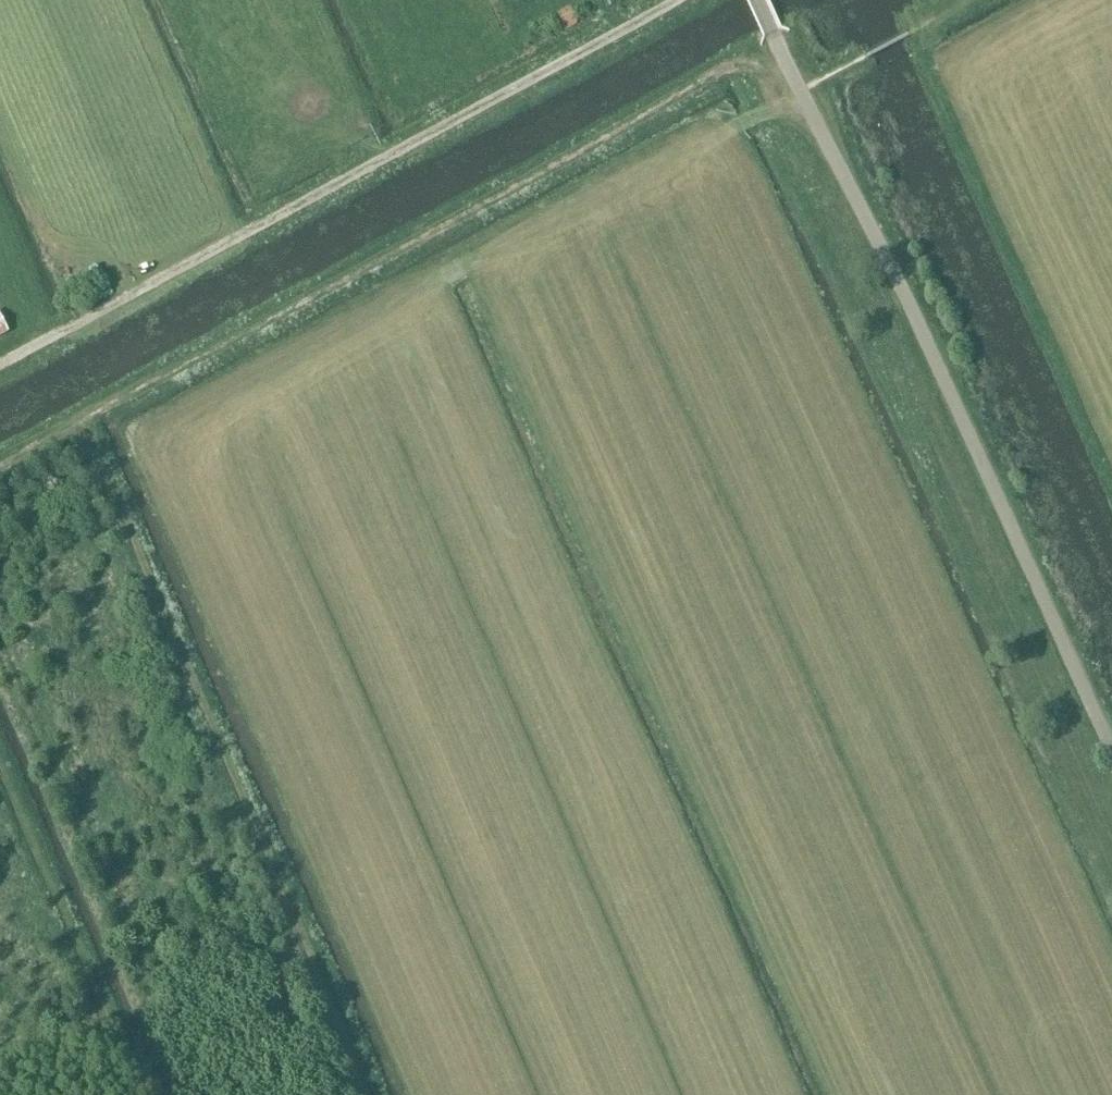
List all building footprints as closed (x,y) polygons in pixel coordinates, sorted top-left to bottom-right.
[(565,30),(577,25),(576,24),(569,8),(557,14),(565,30)] [(9,333),(0,316),(0,337),(9,333)]
